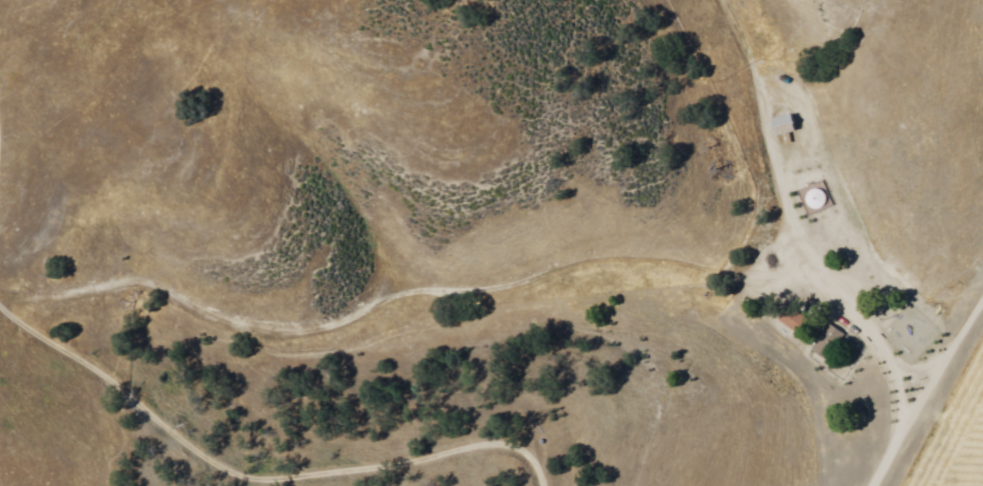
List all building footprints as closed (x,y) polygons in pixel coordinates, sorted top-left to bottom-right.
[(774,137),(796,132),(792,115),(771,119),(774,137)] [(810,349),(826,362),(846,337),(830,324),(810,349)]
